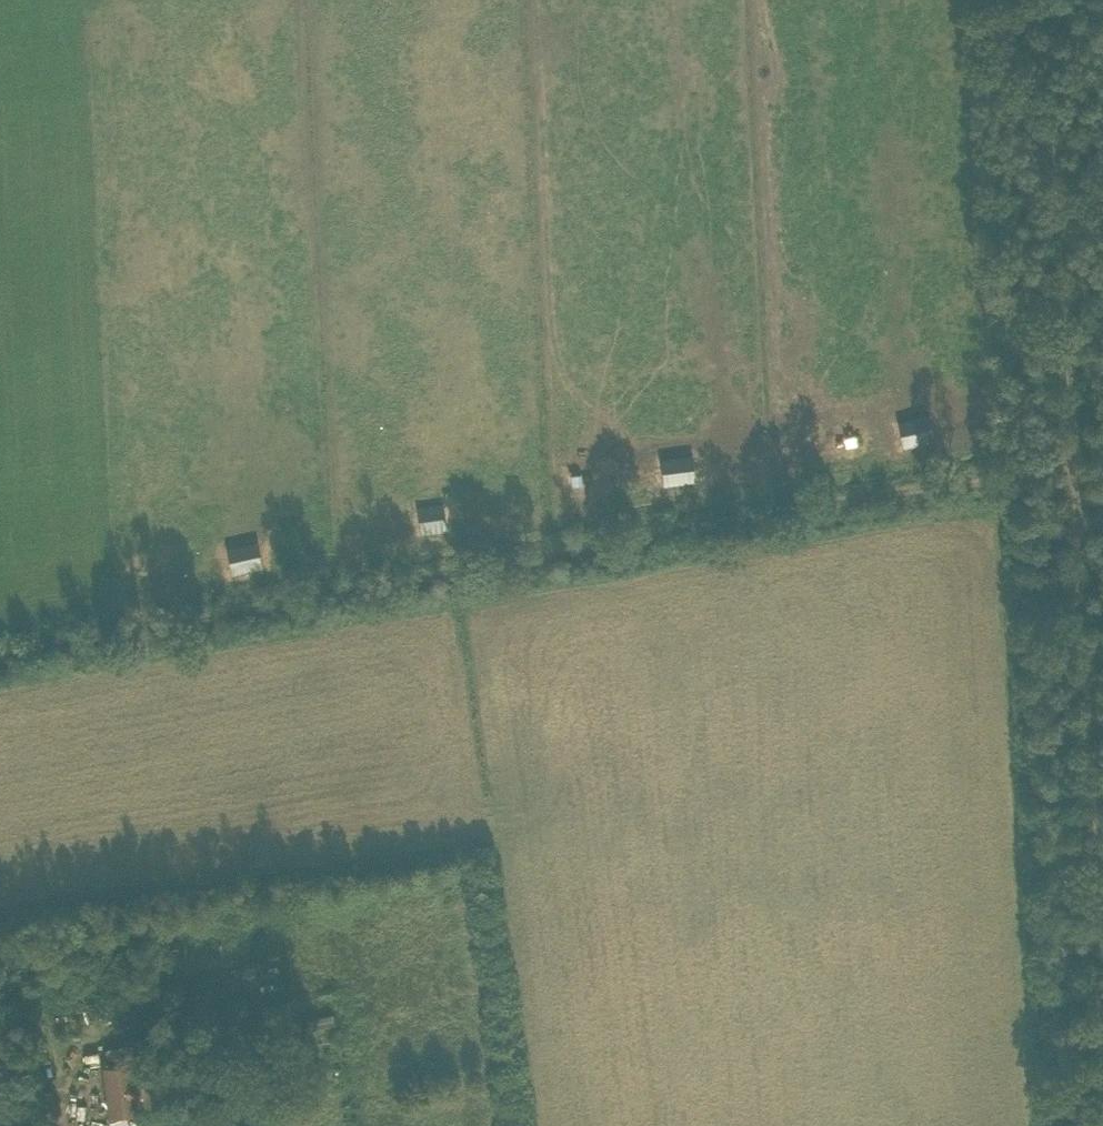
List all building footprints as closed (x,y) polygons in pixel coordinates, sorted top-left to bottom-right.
[(312,1028),(335,1020),(332,1012),(309,1019),(312,1028)] [(103,1068),(108,1119),(139,1115),(134,1065),(103,1068)]
